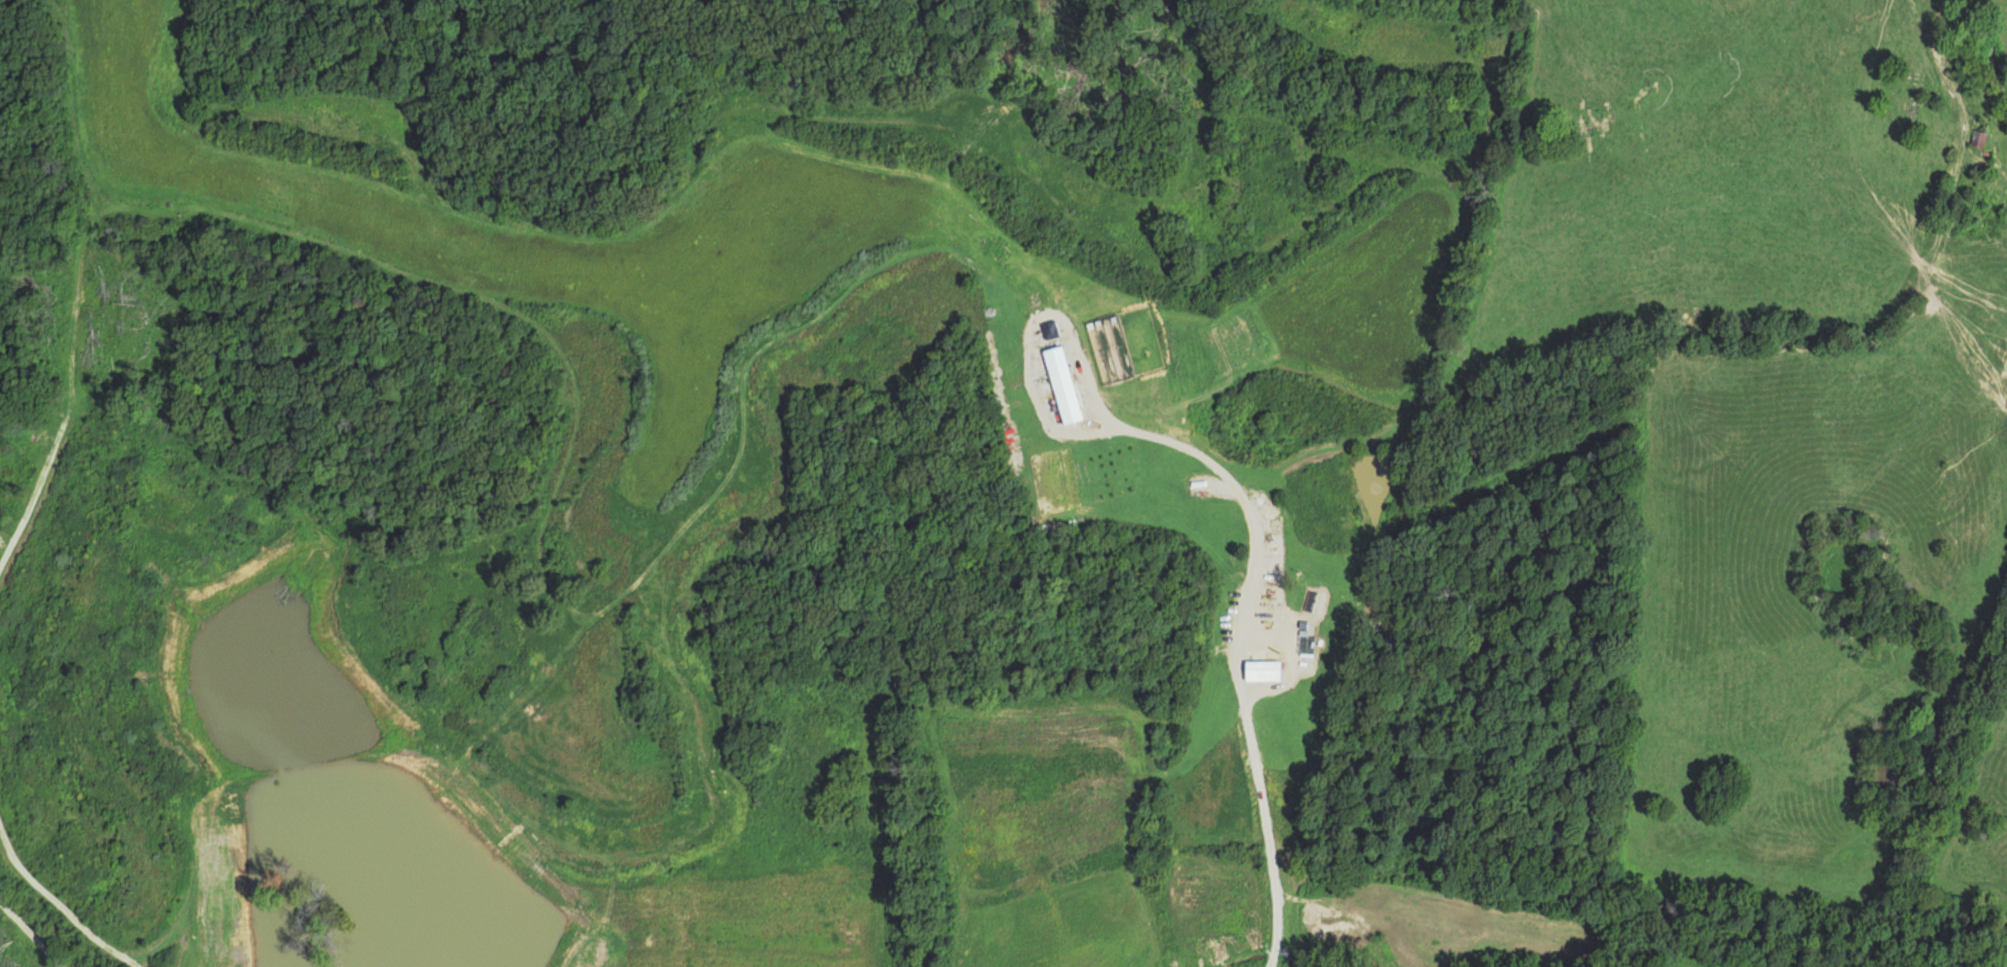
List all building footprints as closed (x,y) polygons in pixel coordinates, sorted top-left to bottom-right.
[(1060,425),(1081,420),(1068,369),(1048,374),(1060,425)] [(1280,660),(1242,660),(1242,680),(1280,680),(1280,660)]
